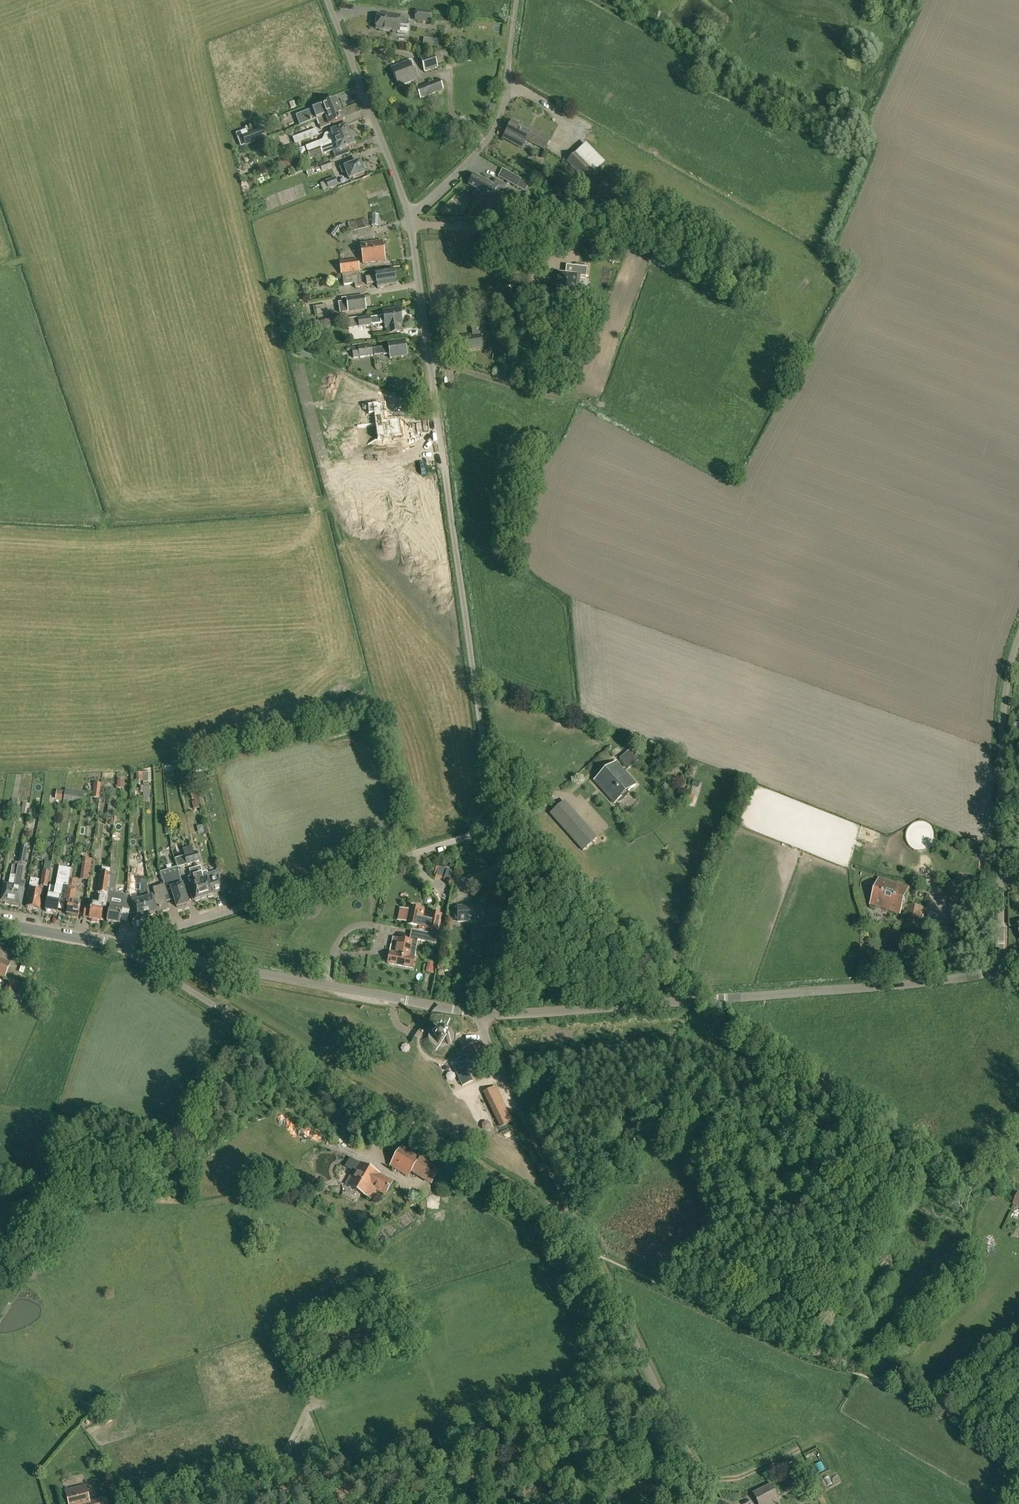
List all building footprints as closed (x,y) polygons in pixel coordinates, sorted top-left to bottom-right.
[(430,21),(430,19),(431,13),(416,11),(416,20),(430,21)] [(377,29),(397,31),(397,34),(405,35),(408,32),(409,26),(407,26),(407,20),(399,19),(399,17),(391,16),(391,17),(378,16),(378,17),(376,19),(375,23),(377,26),(377,29)] [(463,41),(463,50),(471,51),(471,42),(463,41)] [(446,50),(433,54),(420,57),(424,73),(438,68),(451,63),(446,50)] [(391,68),(399,87),(416,80),(411,68),(414,66),(412,60),(391,68)] [(444,90),(439,78),(415,87),(420,99),(444,90)] [(317,120),(340,110),(336,101),(312,110),(313,112),(304,115),(303,113),(296,116),(300,126),(308,123),(317,120)] [(340,110),(317,120),(320,129),(344,121),(340,110)] [(522,150),(526,141),(545,150),(551,139),(532,129),(531,131),(512,122),(503,140),(522,150)] [(306,148),(308,152),(350,136),(346,127),(331,132),(331,133),(325,135),(322,141),(306,148)] [(263,128),(248,134),(242,136),(246,146),(267,137),(263,128)] [(319,135),(316,129),(293,138),(295,144),(319,135)] [(353,146),(350,136),(308,152),(307,153),(309,159),(322,154),(322,153),(337,147),(338,151),(353,146)] [(566,163),(583,180),(592,171),(575,154),(566,163)] [(287,160),(281,163),(283,170),(289,167),(287,160)] [(325,164),(320,166),(321,170),(322,172),(332,168),(330,162),(325,164)] [(350,163),(339,167),(342,174),(346,173),(349,180),(364,174),(360,162),(351,166),(350,163)] [(512,174),(508,182),(518,188),(522,180),(512,174)] [(496,180),(493,186),(474,175),(469,185),(481,192),(478,198),(494,206),(506,186),(496,180)] [(325,181),(325,182),(320,184),(323,191),(328,189),(338,186),(335,178),(325,181)] [(350,232),(368,228),(366,219),(348,223),(350,232)] [(339,229),(335,226),(329,235),(333,238),(339,229)] [(382,241),(360,244),(363,264),(385,261),(382,241)] [(339,262),(341,276),(360,273),(358,259),(339,262)] [(587,268),(573,267),(572,275),(558,274),(556,298),(578,300),(581,277),(586,278),(587,268)] [(375,283),(376,287),(377,289),(386,287),(386,285),(395,283),(393,270),(375,273),(376,277),(366,279),(367,284),(375,283)] [(360,273),(342,275),(343,285),(354,284),(355,288),(362,287),(360,273)] [(342,303),(338,303),(340,314),(366,310),(364,296),(342,299),(342,303)] [(328,317),(325,305),(315,307),(317,319),(328,317)] [(360,328),(370,326),(388,323),(390,334),(400,332),(399,326),(402,326),(399,310),(383,312),(384,316),(371,318),(371,315),(359,317),(360,328)] [(473,335),(454,338),(456,351),(483,347),(481,335),(483,335),(481,324),(471,326),(473,335)] [(404,341),(388,343),(388,347),(373,349),(374,356),(383,355),(390,354),(390,359),(407,356),(404,341)] [(372,345),(351,348),(352,352),(353,359),(373,356),(372,345)] [(370,374),(368,379),(375,382),(377,378),(377,377),(377,376),(375,375),(373,376),(370,374)] [(630,751),(621,758),(628,767),(637,760),(630,751)] [(614,804),(618,801),(620,803),(627,796),(625,794),(635,785),(615,763),(594,782),(614,804)] [(694,780),(692,786),(699,788),(701,782),(694,780)] [(57,790),(55,800),(62,801),(64,791),(57,790)] [(64,800),(83,803),(85,795),(85,793),(65,790),(64,800)] [(100,799),(101,791),(94,790),(93,798),(100,799)] [(106,822),(113,823),(116,797),(109,796),(106,822)] [(563,800),(549,813),(560,826),(575,813),(563,800)] [(198,801),(192,802),(194,810),(200,808),(198,801)] [(588,828),(573,841),(583,851),(597,838),(588,828)] [(178,867),(187,865),(194,863),(192,854),(193,853),(191,847),(183,850),(185,856),(175,859),(178,867)] [(198,852),(193,853),(192,854),(194,863),(200,861),(198,852)] [(18,866),(18,862),(13,861),(9,887),(4,886),(1,902),(5,903),(5,905),(11,906),(18,866)] [(21,906),(24,890),(25,882),(21,881),(21,877),(23,867),(18,866),(11,906),(16,907),(16,905),(21,906)] [(60,899),(66,900),(69,879),(70,875),(70,876),(71,869),(59,867),(55,888),(51,887),(46,911),(47,911),(47,912),(52,913),(52,912),(57,913),(60,899)] [(201,867),(195,869),(204,898),(208,897),(208,898),(213,896),(213,895),(215,894),(214,893),(223,890),(217,871),(208,874),(207,872),(202,873),(201,867)] [(190,870),(192,876),(188,877),(190,884),(188,885),(194,901),(195,900),(196,901),(201,900),(200,899),(204,898),(195,869),(190,870)] [(44,871),(41,886),(47,887),(50,872),(44,871)] [(97,923),(100,921),(101,921),(103,908),(106,909),(109,894),(110,876),(110,874),(110,873),(100,872),(98,889),(101,894),(99,904),(92,903),(89,919),(91,919),(92,922),(97,923)] [(163,878),(165,884),(168,895),(173,894),(177,908),(188,904),(179,873),(163,878)] [(115,876),(110,876),(109,894),(106,909),(109,910),(107,922),(120,925),(123,909),(121,909),(122,906),(121,906),(123,897),(114,895),(115,890),(114,890),(115,876)] [(135,894),(137,901),(132,903),(137,918),(142,917),(142,918),(147,916),(142,900),(140,892),(140,886),(141,877),(135,876),(134,884),(134,891),(135,894)] [(169,910),(167,902),(165,896),(168,895),(165,884),(155,888),(153,888),(155,896),(149,898),(147,890),(147,887),(149,879),(141,877),(140,886),(140,892),(142,900),(147,916),(153,915),(153,914),(157,912),(157,913),(162,912),(169,910)] [(870,905),(901,915),(909,888),(879,878),(870,905)] [(40,910),(43,893),(37,892),(39,880),(30,879),(28,893),(29,893),(27,907),(40,910)] [(69,879),(66,900),(66,901),(67,901),(66,907),(68,908),(67,914),(78,917),(81,903),(74,902),(76,890),(72,890),(74,880),(69,879)] [(967,891),(951,890),(950,908),(966,909),(967,891)] [(122,906),(129,907),(127,897),(127,896),(123,895),(123,897),(121,906),(122,906)] [(481,927),(497,927),(497,926),(498,924),(506,924),(506,917),(508,917),(508,910),(506,910),(506,908),(490,909),(490,899),(488,899),(487,898),(482,898),(482,900),(480,900),(480,908),(457,908),(458,922),(481,922),(481,927)] [(908,905),(904,929),(919,932),(923,908),(908,905)] [(437,934),(439,924),(441,915),(430,913),(428,923),(421,922),(423,910),(408,907),(404,925),(421,928),(421,931),(437,934)] [(390,953),(388,964),(412,969),(415,957),(416,957),(417,953),(416,952),(418,942),(436,945),(438,935),(411,931),(409,942),(395,939),(392,953),(390,953)] [(2,960),(0,966),(0,976),(5,978),(11,963),(2,960)] [(428,962),(426,972),(434,974),(436,964),(428,962)] [(435,1034),(435,1036),(435,1038),(436,1039),(438,1041),(439,1042),(441,1043),(443,1043),(445,1043),(447,1042),(448,1041),(449,1039),(450,1038),(450,1036),(450,1033),(449,1031),(447,1030),(445,1029),(443,1028),(441,1028),(440,1029),(438,1030),(436,1032),(435,1034)] [(462,1058),(451,1063),(462,1086),(473,1081),(468,1071),(473,1068),(473,1069),(485,1064),(475,1044),(464,1050),(469,1060),(464,1062),(462,1058)] [(852,1134),(867,1144),(873,1136),(858,1126),(852,1134)] [(390,1165),(408,1176),(410,1173),(430,1186),(439,1173),(418,1160),(419,1158),(401,1147),(390,1165)] [(380,1174),(359,1163),(346,1186),(367,1198),(371,1191),(377,1190),(386,1195),(392,1182),(380,1175),(380,1174)] [(414,1205),(410,1198),(405,1201),(409,1208),(414,1205)] [(802,1487),(799,1481),(790,1486),(793,1491),(802,1487)] [(771,1484),(752,1493),(756,1501),(767,1495),(770,1503),(778,1499),(771,1484)] [(105,1497),(90,1501),(85,1485),(65,1491),(68,1503),(107,1503),(105,1497)]
